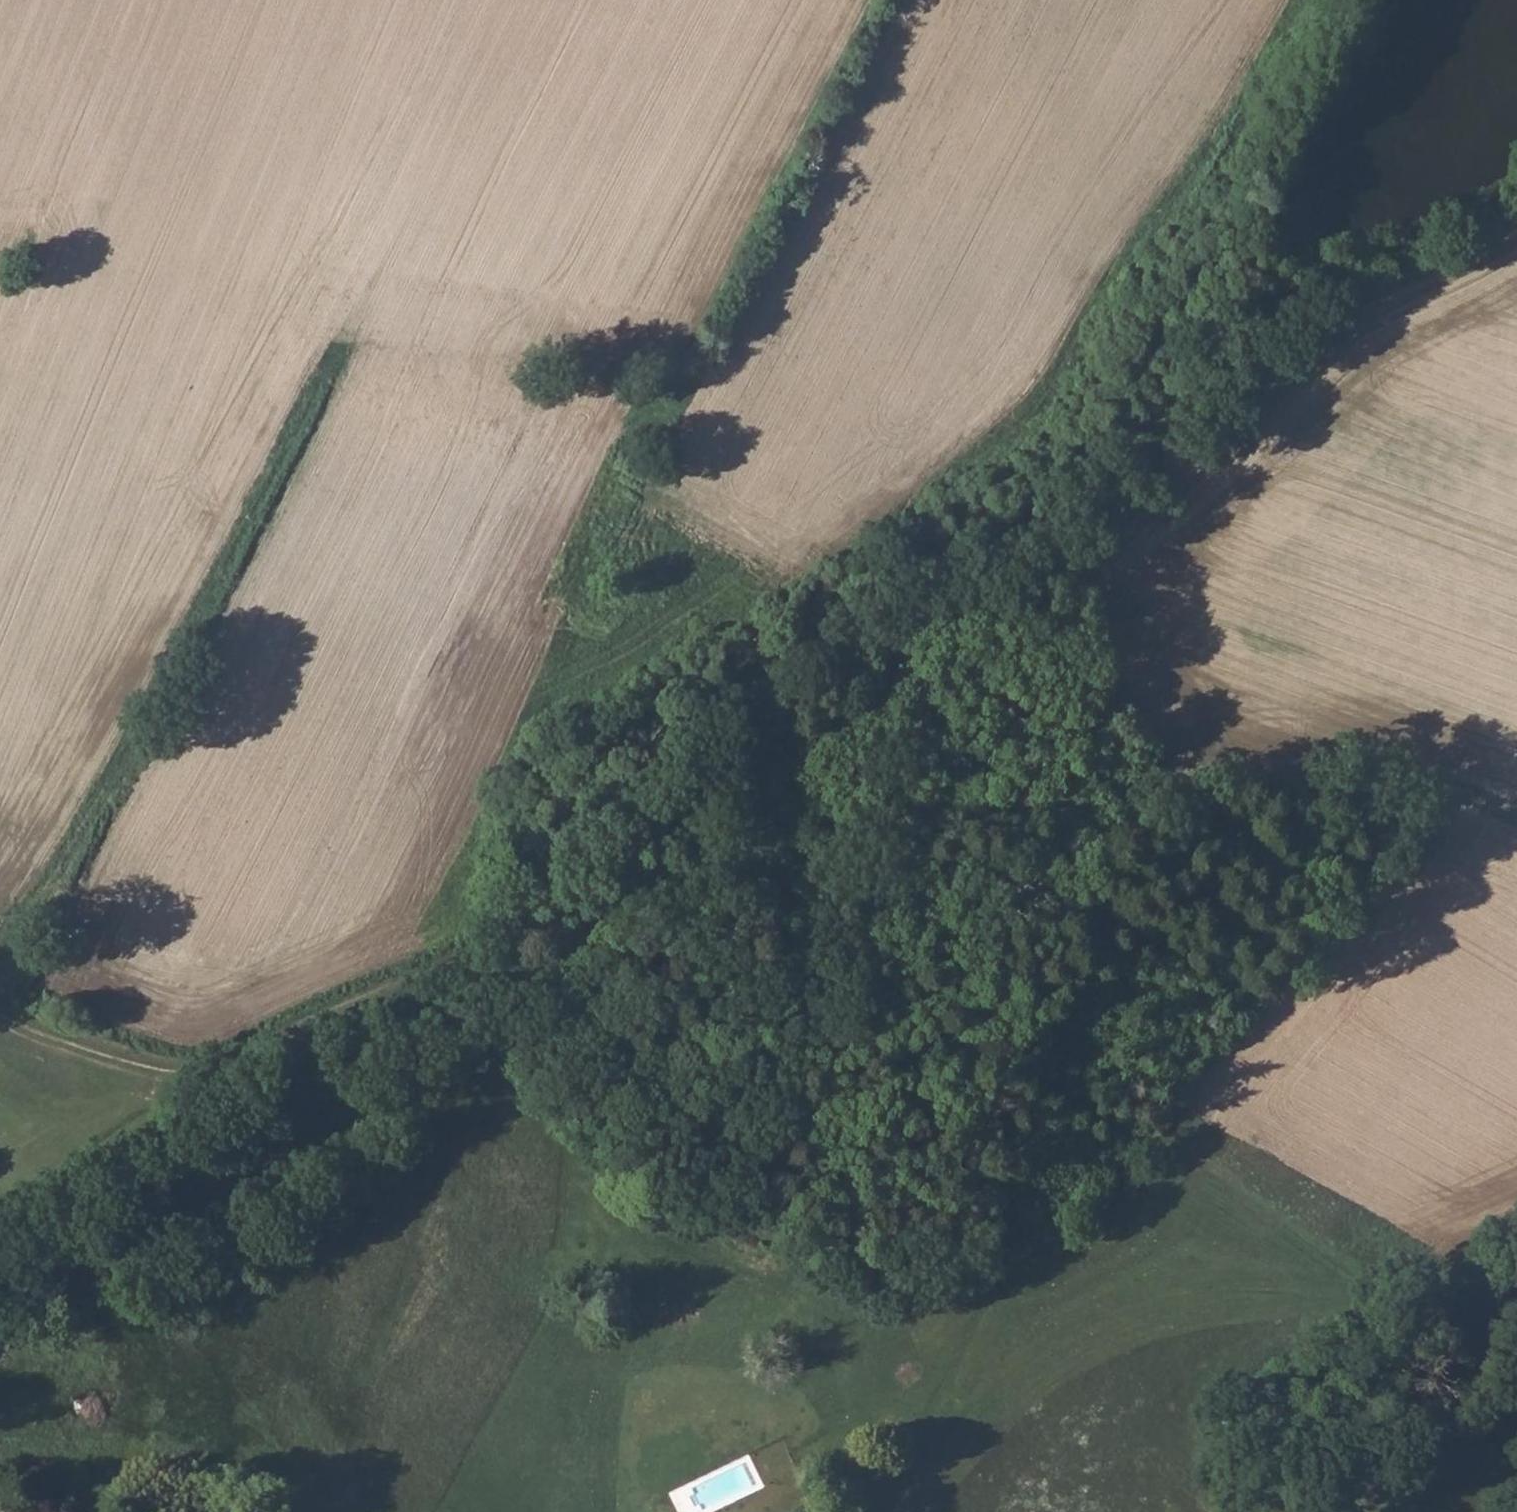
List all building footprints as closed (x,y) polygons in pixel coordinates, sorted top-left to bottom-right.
[(16,1497),(11,1511),(50,1511),(52,1507),(16,1497)]
